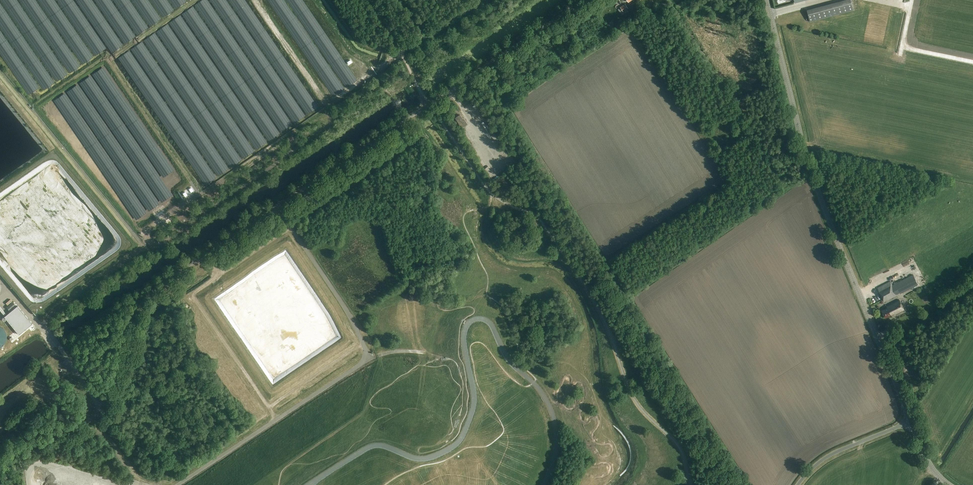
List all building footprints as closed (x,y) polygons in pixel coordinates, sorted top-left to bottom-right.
[(852,12),(849,0),(848,0),(806,9),(808,21),(852,12)] [(625,3),(620,7),(624,13),(628,11),(627,10),(629,9),(625,3)] [(463,119),(460,115),(455,118),(462,128),(467,124),(464,118),(463,119)] [(918,285),(913,275),(892,285),(890,281),(877,288),(884,302),(897,296),(896,294),(900,293),(900,294),(918,285)] [(894,315),(904,310),(899,300),(887,306),(887,308),(881,311),(885,318),(894,314),(894,315)] [(9,311),(15,305),(12,302),(6,307),(9,311)] [(19,334),(32,324),(17,306),(4,316),(19,334)]
